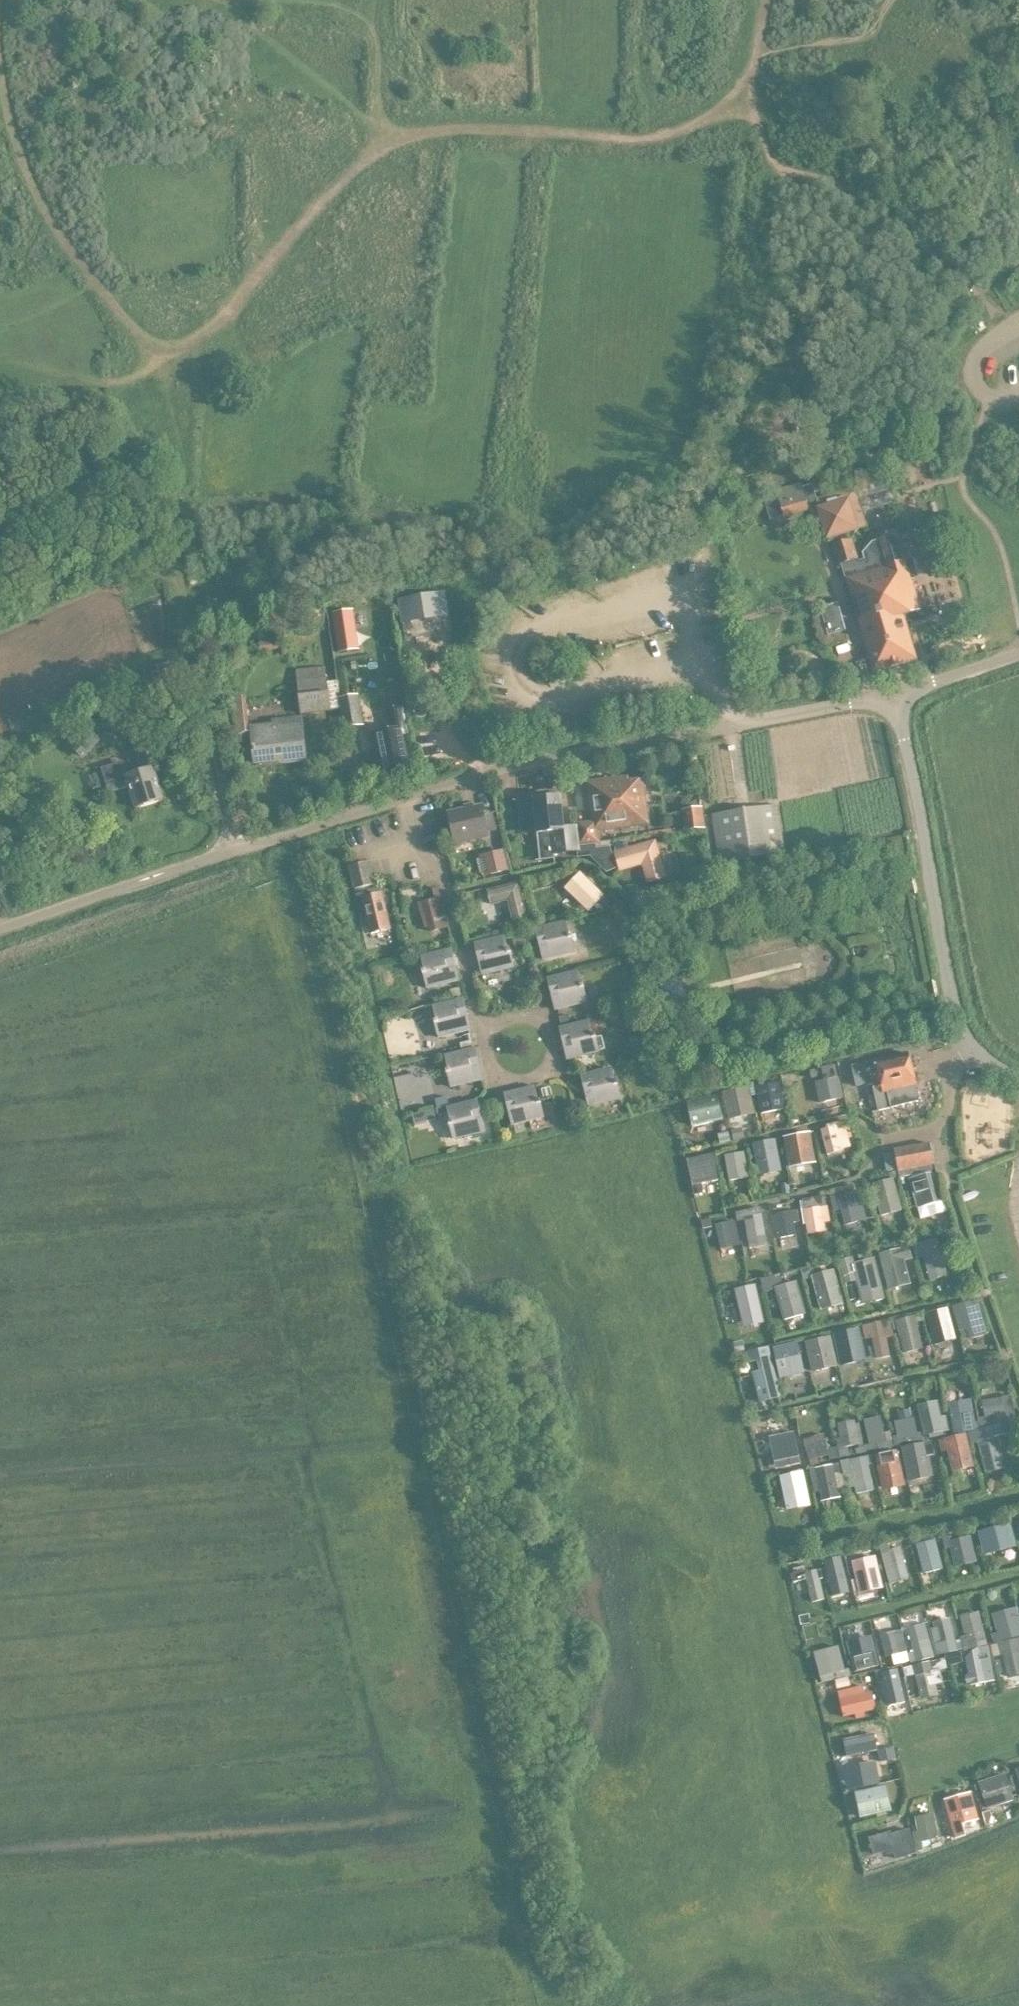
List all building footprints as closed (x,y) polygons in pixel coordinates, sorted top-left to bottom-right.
[(839,561),(853,557),(847,537),(844,538),(842,531),(862,525),(851,486),(848,487),(844,475),(827,479),(831,488),(841,485),(843,489),(813,497),(824,536),(831,534),(833,541),(829,542),(835,562),(837,562),(839,561)] [(774,494),(762,498),(768,518),(780,515),(780,516),(806,509),(804,500),(798,482),(772,490),(774,494)] [(839,561),(837,562),(848,598),(856,625),(857,625),(869,670),(912,657),(900,613),(916,608),(907,577),(912,575),(909,566),(904,567),(893,531),(895,530),(894,529),(871,535),(872,537),(873,538),(868,539),(858,551),(860,558),(854,560),(853,557),(839,561)] [(441,594),(394,602),(400,637),(447,629),(441,594)] [(835,606),(810,614),(818,644),(844,637),(835,606)] [(349,608),(328,611),(335,651),(355,648),(349,608)] [(321,664),(292,666),(294,692),(296,712),(326,710),(325,707),(323,680),(321,664)] [(335,700),(340,726),(361,722),(355,691),(336,694),(335,700)] [(230,735),(245,732),(241,696),(227,698),(230,735)] [(376,754),(378,754),(381,772),(409,766),(402,734),(407,733),(402,706),(387,709),(391,730),(372,733),(376,754)] [(269,721),(247,724),(251,762),(277,760),(278,763),(304,762),(300,723),(299,714),(268,715),(269,721)] [(79,721),(61,740),(78,756),(96,737),(79,721)] [(120,760),(97,767),(102,781),(106,792),(126,785),(134,807),(159,799),(150,772),(157,770),(149,745),(132,750),(137,769),(124,773),(120,760)] [(596,830),(644,825),(638,777),(623,779),(623,775),(584,780),(589,818),(573,819),(576,844),(592,842),(592,846),(609,844),(608,838),(597,840),(596,830)] [(533,830),(548,829),(550,853),(575,851),(572,826),(562,826),(557,794),(531,796),(531,792),(515,794),(518,828),(533,827),(533,830)] [(733,859),(765,856),(764,852),(781,850),(774,803),(757,806),(709,814),(713,860),(707,861),(708,871),(734,868),(733,859)] [(484,829),(492,828),(489,810),(480,812),(478,804),(445,811),(452,839),(484,832),(484,829)] [(679,809),(682,828),(702,826),(699,807),(679,809)] [(612,850),(617,869),(638,862),(645,881),(663,875),(653,839),(612,850)] [(592,842),(576,844),(577,854),(589,853),(606,871),(616,867),(609,844),(592,846),(592,842)] [(475,852),(480,873),(507,867),(502,846),(475,852)] [(345,865),(351,888),(370,883),(365,860),(345,865)] [(561,885),(585,908),(593,900),(600,906),(606,900),(599,894),(601,892),(576,869),(561,885)] [(483,888),(487,903),(505,898),(511,926),(525,922),(515,880),(483,888)] [(425,925),(426,930),(445,926),(435,886),(430,888),(431,897),(416,902),(422,926),(425,925)] [(358,888),(351,889),(352,897),(358,895),(360,895),(358,888)] [(613,889),(608,895),(616,902),(622,896),(613,889)] [(360,895),(358,895),(367,932),(388,927),(379,890),(360,895)] [(532,929),(539,959),(571,951),(568,937),(568,934),(565,935),(562,922),(532,929)] [(521,931),(509,934),(511,943),(524,940),(521,931)] [(471,943),(478,973),(510,965),(507,951),(507,948),(504,949),(501,936),(471,943)] [(454,979),(447,949),(417,956),(420,969),(418,970),(419,972),(422,986),(454,979)] [(544,978),(551,1008),(583,1001),(580,987),(579,984),(577,985),(574,971),(544,978)] [(685,1002),(679,978),(655,983),(661,1007),(685,1002)] [(457,986),(447,988),(449,999),(459,996),(457,986)] [(466,1028),(459,998),(429,1005),(432,1019),(430,1019),(430,1022),(431,1022),(434,1036),(466,1028)] [(564,1013),(554,1015),(557,1026),(566,1023),(564,1013)] [(555,1028),(562,1058),(595,1050),(591,1037),(592,1036),(591,1034),(589,1034),(585,1021),(555,1028)] [(467,1039),(457,1042),(458,1049),(469,1046),(467,1039)] [(478,1078),(471,1048),(441,1055),(444,1068),(441,1069),(442,1072),(446,1086),(478,1078)] [(868,1080),(873,1103),(874,1109),(915,1099),(906,1051),(864,1064),(849,1067),(852,1084),(868,1080)] [(838,1096),(832,1063),(817,1066),(817,1067),(807,1069),(808,1075),(819,1073),(820,1078),(812,1079),(816,1100),(838,1096)] [(577,1075),(584,1105),(616,1098),(613,1084),(613,1081),(610,1082),(607,1068),(577,1075)] [(781,1107),(776,1080),(751,1085),(756,1112),(781,1107)] [(751,1112),(745,1084),(719,1090),(725,1118),(751,1112)] [(500,1093),(507,1123),(539,1116),(536,1102),(536,1099),(533,1100),(530,1086),(500,1093)] [(546,1086),(538,1088),(540,1096),(548,1094),(546,1086)] [(683,1097),(688,1124),(720,1117),(714,1091),(683,1097)] [(442,1095),(431,1098),(433,1106),(444,1103),(442,1095)] [(480,1130),(473,1100),(443,1107),(444,1112),(446,1120),(443,1121),(444,1124),(448,1137),(480,1130)] [(442,1105),(432,1107),(434,1115),(444,1112),(443,1107),(442,1105)] [(420,1110),(408,1113),(411,1122),(423,1120),(420,1110)] [(824,1126),(817,1128),(823,1153),(838,1149),(838,1147),(846,1145),(841,1120),(833,1121),(832,1120),(823,1122),(824,1126)] [(737,1128),(729,1129),(730,1137),(739,1135),(737,1128)] [(779,1134),(784,1165),(811,1160),(806,1129),(779,1134)] [(724,1133),(715,1135),(716,1140),(716,1141),(726,1139),(726,1138),(724,1133)] [(771,1137),(748,1141),(755,1174),(778,1170),(771,1137)] [(927,1141),(890,1148),(891,1150),(894,1168),(894,1169),(896,1175),(896,1178),(933,1170),(932,1168),(927,1141)] [(741,1150),(721,1153),(725,1180),(745,1177),(741,1150)] [(891,1150),(880,1153),(884,1170),(885,1170),(894,1168),(891,1150)] [(714,1178),(709,1151),(683,1156),(690,1193),(699,1191),(698,1181),(714,1178)] [(906,1178),(913,1206),(936,1200),(928,1172),(906,1178)] [(870,1181),(878,1213),(898,1208),(890,1176),(887,1176),(870,1181)] [(784,1181),(777,1182),(779,1192),(786,1191),(784,1181)] [(862,1181),(854,1182),(855,1187),(857,1197),(865,1195),(863,1185),(862,1181)] [(837,1207),(841,1223),(855,1219),(855,1217),(864,1215),(861,1204),(853,1206),(848,1189),(826,1194),(829,1209),(837,1207)] [(826,1219),(821,1193),(799,1197),(795,1198),(800,1222),(802,1222),(804,1232),(822,1228),(820,1220),(826,1219)] [(740,1217),(745,1246),(764,1243),(757,1204),(732,1209),(733,1218),(740,1217)] [(766,1214),(771,1236),(792,1232),(789,1220),(796,1219),(794,1207),(771,1211),(771,1213),(766,1214)] [(711,1222),(717,1246),(737,1241),(731,1217),(711,1222)] [(705,1218),(697,1219),(699,1228),(706,1226),(705,1218)] [(943,1272),(934,1236),(909,1243),(913,1257),(920,1255),(926,1277),(943,1272)] [(904,1244),(877,1251),(886,1286),(905,1282),(898,1257),(907,1255),(904,1244)] [(849,1254),(836,1257),(842,1281),(852,1278),(856,1292),(879,1287),(871,1255),(850,1260),(849,1254)] [(840,1301),(830,1267),(811,1272),(808,1263),(797,1266),(800,1278),(807,1276),(817,1308),(840,1301)] [(776,1271),(757,1276),(757,1277),(761,1290),(770,1288),(769,1283),(779,1281),(776,1271)] [(771,1285),(780,1317),(802,1310),(793,1278),(771,1285)] [(752,1282),(731,1287),(738,1316),(759,1311),(752,1282)] [(983,1331),(974,1298),(967,1300),(966,1298),(948,1303),(955,1329),(964,1327),(966,1336),(983,1331)] [(943,1305),(921,1311),(922,1316),(929,1343),(950,1338),(943,1305)] [(919,1345),(912,1314),(892,1318),(900,1349),(919,1345)] [(858,1323),(861,1337),(867,1336),(872,1357),(887,1354),(883,1335),(890,1333),(886,1316),(858,1323)] [(854,1325),(831,1329),(838,1362),(861,1358),(854,1325)] [(802,1347),(809,1371),(834,1364),(827,1335),(801,1340),(802,1347)] [(738,1338),(730,1340),(731,1349),(740,1348),(738,1338)] [(794,1341),(769,1346),(776,1376),(784,1374),(800,1371),(801,1371),(794,1341)] [(764,1344),(744,1349),(746,1358),(752,1356),(755,1367),(748,1369),(755,1399),(776,1394),(764,1344)] [(978,1398),(981,1414),(973,1416),(974,1421),(971,1422),(972,1426),(1012,1419),(1007,1393),(978,1398)] [(921,1433),(922,1432),(923,1437),(941,1433),(940,1429),(947,1428),(943,1413),(938,1415),(934,1398),(913,1403),(921,1433)] [(951,1432),(971,1428),(972,1428),(967,1399),(946,1402),(951,1432)] [(914,1430),(911,1415),(908,1416),(906,1406),(894,1409),(896,1417),(890,1419),(893,1433),(889,1434),(891,1444),(895,1443),(895,1440),(905,1437),(906,1440),(920,1437),(918,1429),(914,1430)] [(866,1442),(862,1443),(863,1449),(890,1443),(887,1428),(880,1430),(876,1414),(860,1417),(866,1442)] [(860,1444),(855,1421),(852,1422),(850,1416),(833,1420),(836,1435),(833,1436),(837,1455),(847,1453),(845,1444),(854,1442),(855,1446),(851,1446),(852,1452),(863,1450),(861,1444),(860,1444)] [(971,1428),(965,1430),(967,1440),(974,1439),(981,1470),(998,1466),(993,1444),(996,1443),(994,1434),(1012,1430),(1010,1420),(972,1428),(971,1428)] [(795,1454),(789,1428),(765,1434),(770,1459),(775,1458),(777,1466),(797,1461),(796,1454),(795,1454)] [(805,1457),(807,1465),(816,1462),(814,1457),(824,1454),(826,1459),(837,1455),(834,1443),(824,1446),(820,1431),(799,1437),(805,1457)] [(962,1433),(936,1439),(938,1449),(945,1447),(950,1469),(969,1464),(964,1442),(962,1433)] [(1008,1436),(1011,1446),(1018,1443),(1016,1433),(1008,1436)] [(905,1480),(929,1475),(925,1454),(931,1453),(928,1440),(898,1446),(905,1480)] [(871,1453),(879,1488),(902,1483),(894,1447),(871,1453)] [(870,1487),(864,1462),(871,1461),(868,1451),(836,1459),(842,1486),(851,1484),(853,1491),(870,1487)] [(810,1490),(816,1489),(818,1498),(836,1495),(835,1488),(840,1487),(835,1460),(806,1465),(810,1490)] [(776,1474),(783,1508),(806,1503),(799,1469),(776,1474)] [(974,1529),(980,1552),(1013,1544),(1007,1520),(974,1529)] [(912,1542),(921,1572),(939,1566),(929,1530),(911,1535),(913,1541),(912,1542)] [(973,1559),(967,1533),(947,1538),(945,1530),(937,1532),(941,1546),(946,1545),(950,1564),(973,1559)] [(875,1544),(885,1581),(905,1576),(896,1544),(886,1547),(884,1541),(875,1544)] [(795,1542),(786,1545),(788,1552),(797,1550),(795,1542)] [(879,1585),(871,1553),(848,1559),(852,1576),(847,1577),(850,1589),(854,1588),(855,1591),(879,1585)] [(837,1555),(821,1558),(829,1594),(842,1591),(846,1590),(837,1555)] [(803,1577),(807,1599),(821,1596),(816,1576),(819,1575),(817,1567),(801,1570),(800,1563),(790,1565),(793,1579),(803,1577)] [(1013,1605),(988,1612),(993,1629),(988,1631),(990,1641),(1018,1633),(1018,1626),(1013,1605)] [(983,1642),(976,1609),(957,1614),(961,1633),(956,1634),(959,1647),(983,1642)] [(954,1648),(947,1616),(929,1620),(930,1625),(926,1626),(932,1653),(954,1648)] [(930,1654),(921,1621),(904,1626),(910,1649),(905,1650),(908,1660),(930,1654)] [(876,1633),(881,1656),(888,1654),(890,1663),(905,1659),(897,1627),(876,1633)] [(873,1662),(866,1633),(842,1638),(849,1667),(873,1662)] [(1018,1649),(1018,1635),(988,1642),(990,1651),(996,1650),(997,1654),(999,1653),(1003,1674),(1018,1672),(1018,1652),(1018,1649)] [(841,1667),(834,1643),(810,1650),(818,1681),(847,1673),(845,1666),(841,1667)] [(992,1678),(984,1643),(967,1647),(969,1653),(962,1655),(966,1672),(961,1673),(963,1681),(967,1680),(968,1683),(992,1678)] [(956,1651),(944,1653),(945,1662),(958,1660),(956,1651)] [(899,1665),(901,1674),(912,1672),(917,1696),(935,1692),(932,1681),(939,1679),(936,1667),(943,1665),(941,1656),(899,1665)] [(997,1658),(991,1659),(993,1671),(999,1669),(997,1658)] [(901,1700),(894,1667),(877,1671),(885,1704),(901,1700)] [(844,1675),(832,1679),(834,1686),(846,1683),(844,1675)] [(840,1715),(852,1712),(853,1716),(862,1714),(861,1710),(872,1707),(868,1689),(861,1691),(859,1683),(834,1689),(840,1715)] [(856,1723),(844,1725),(846,1732),(857,1729),(856,1723)] [(875,1747),(872,1730),(838,1737),(842,1754),(875,1747)] [(891,1747),(874,1751),(876,1759),(893,1756),(891,1747)] [(840,1765),(844,1788),(877,1781),(873,1758),(840,1765)] [(975,1779),(983,1807),(1010,1798),(1002,1771),(975,1779)] [(851,1794),(857,1816),(888,1809),(881,1782),(851,1789),(851,1787),(842,1789),(844,1796),(851,1794)] [(967,1791),(942,1798),(953,1836),(963,1833),(959,1822),(974,1817),(967,1791)] [(986,1809),(979,1811),(982,1823),(985,1822),(988,1816),(986,1809)] [(935,1835),(930,1810),(911,1815),(914,1829),(910,1830),(914,1849),(920,1848),(918,1839),(935,1835)] [(876,1846),(875,1844),(885,1841),(884,1838),(888,1836),(889,1840),(893,1853),(895,1856),(900,1852),(900,1851),(901,1851),(902,1856),(909,1854),(899,1820),(863,1831),(867,1846),(868,1848),(876,1846)]
